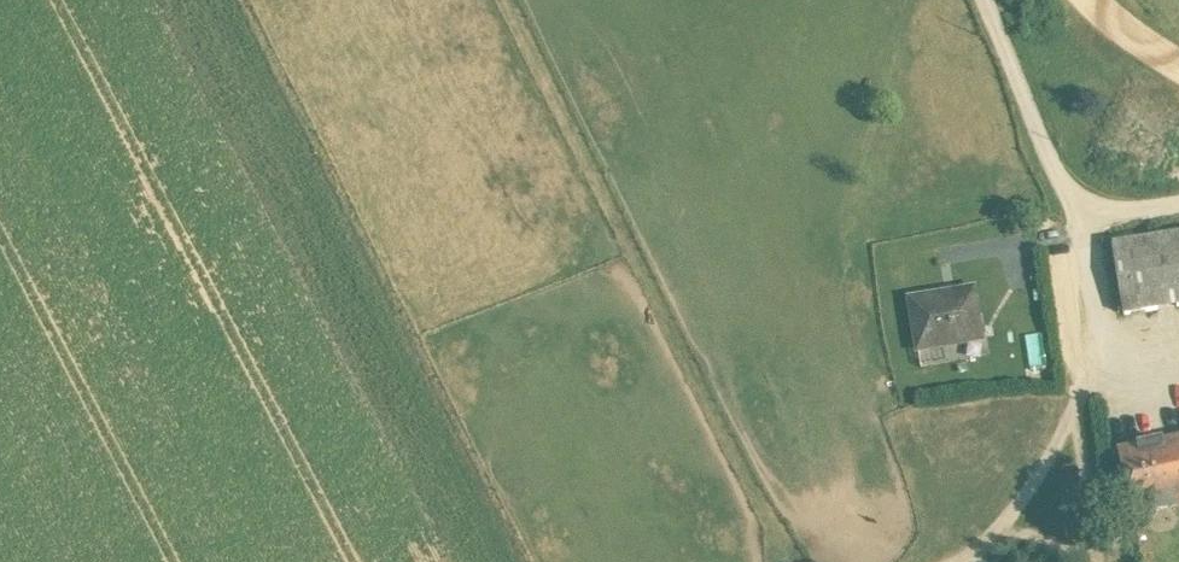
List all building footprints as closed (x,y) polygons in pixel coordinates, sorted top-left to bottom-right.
[(1149,156),(1161,134),(1141,124),(1130,146),(1149,156)] [(1117,273),(1122,307),(1124,315),(1131,313),(1178,306),(1178,233),(1140,239),(1145,269),(1117,273)] [(1140,239),(1112,243),(1117,273),(1145,269),(1140,239)] [(956,294),(946,296),(945,294),(910,300),(917,343),(950,338),(951,345),(981,340),(973,289),(956,292),(956,294)] [(1122,307),(1116,308),(1118,322),(1132,320),(1131,313),(1124,315),(1122,307)] [(1118,450),(1123,475),(1115,476),(1118,494),(1126,492),(1131,517),(1178,507),(1178,437),(1118,450)]
